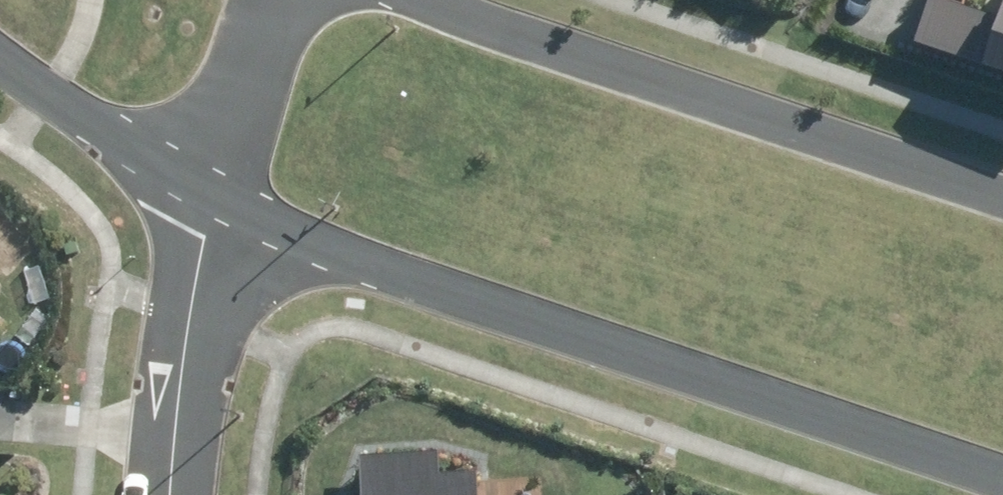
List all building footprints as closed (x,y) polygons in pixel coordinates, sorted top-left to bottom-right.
[(997,16),(945,0),(926,0),(913,41),(1002,69),(1002,0),(997,16)] [(473,471),(435,473),(433,451),(357,456),(360,494),(474,494),(473,471)]
